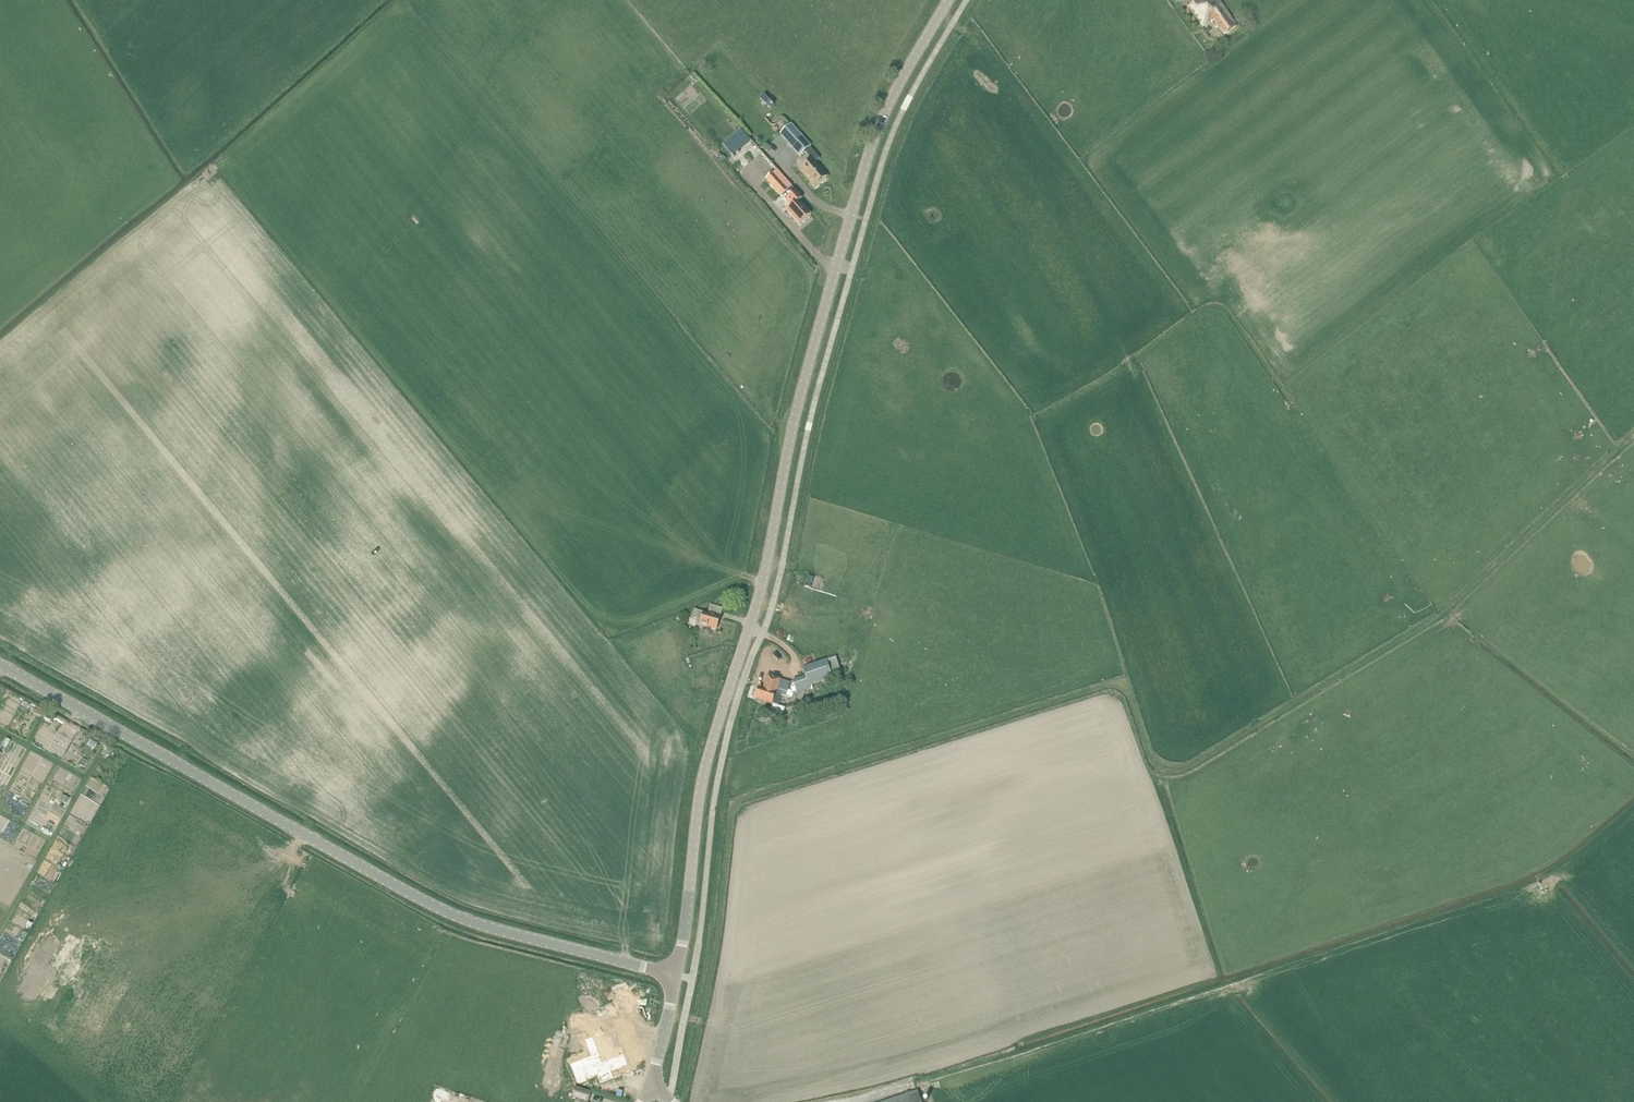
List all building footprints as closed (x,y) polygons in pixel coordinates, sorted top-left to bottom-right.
[(1187,8),(1202,29),(1214,21),(1224,35),(1237,26),(1219,0),(1198,0),(1187,8)] [(780,135),(800,157),(811,147),(791,125),(780,135)] [(741,129),(724,143),(733,155),(750,140),(741,129)] [(815,163),(820,159),(811,148),(806,153),(813,160),(801,171),(815,187),(827,177),(815,163)] [(777,170),(765,180),(781,197),(782,196),(785,200),(792,208),(787,212),(800,226),(812,215),(799,201),(803,198),(796,191),(777,170)] [(808,577),(805,587),(811,588),(814,578),(808,577)] [(694,610),(692,618),(701,621),(699,626),(716,631),(723,609),(710,605),(708,613),(694,610)] [(797,694),(810,690),(811,689),(810,685),(832,678),(826,660),(802,668),(805,676),(792,680),(797,694)] [(782,695),(776,693),(777,690),(787,693),(790,684),(767,676),(764,685),(765,685),(764,690),(759,688),(755,700),(756,700),(755,702),(760,703),(761,702),(772,705),(772,704),(778,706),(782,695)] [(772,704),(769,713),(782,717),(785,709),(778,706),(772,704)] [(792,704),(786,707),(789,714),(795,712),(792,704)] [(591,1055),(571,1063),(578,1084),(588,1080),(587,1078),(598,1074),(601,1082),(614,1077),(612,1070),(629,1064),(615,1028),(585,1039),(591,1055)] [(571,1098),(585,1101),(588,1101),(592,1092),(575,1087),(571,1098)] [(881,1101),(921,1101),(917,1090),(881,1101)]
